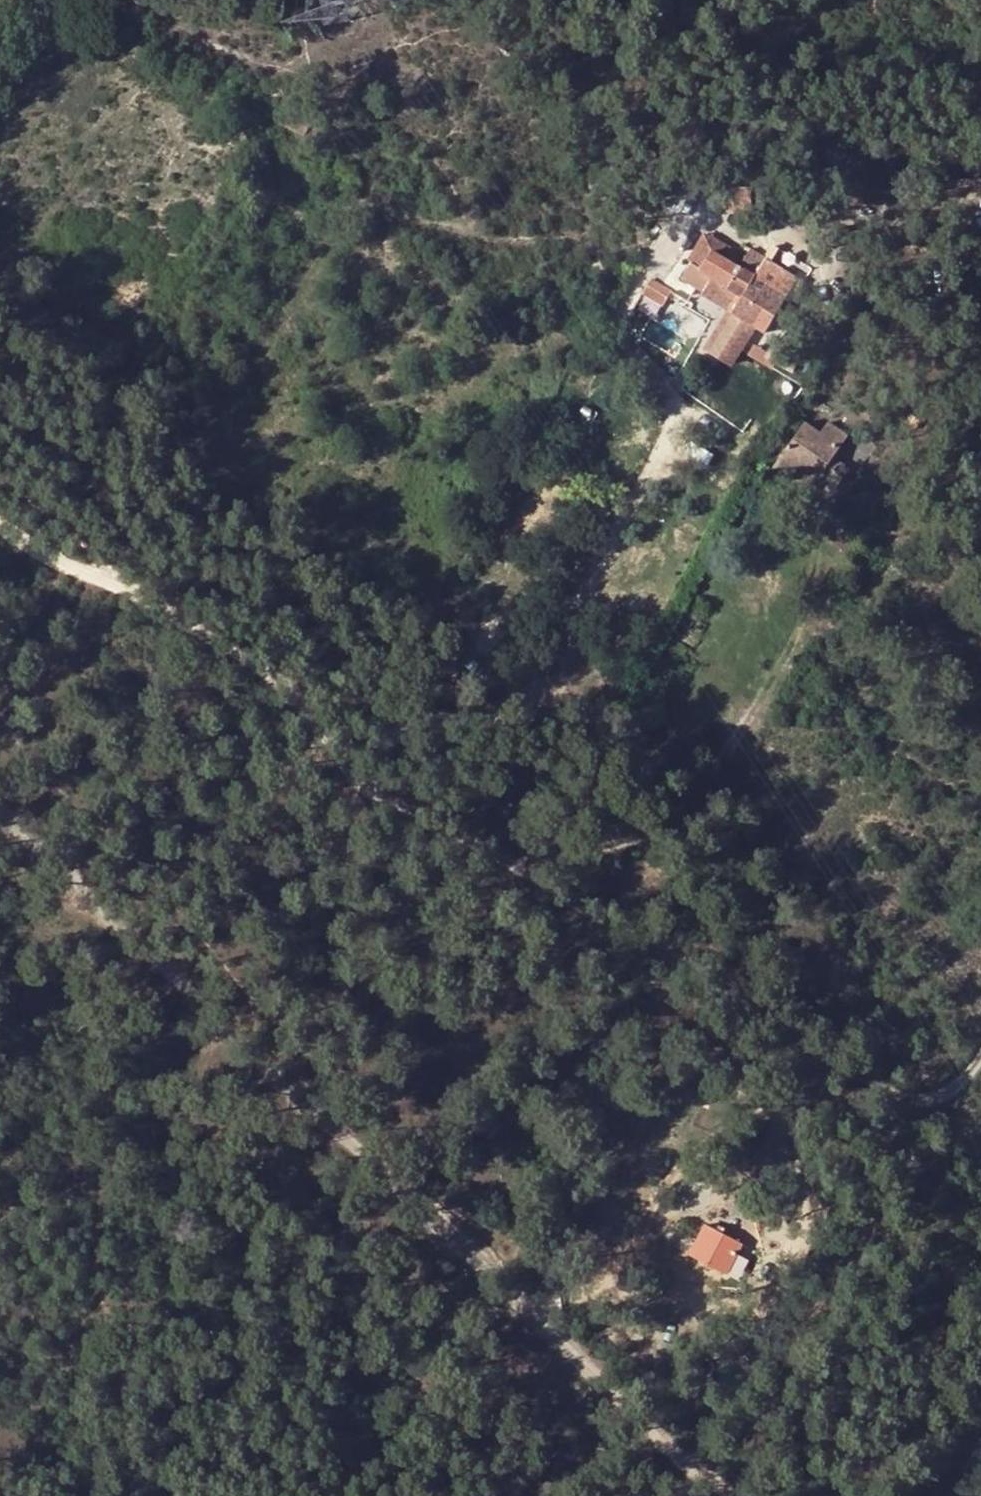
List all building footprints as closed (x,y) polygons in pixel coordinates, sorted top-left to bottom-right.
[(693,327),(745,355),(754,340),(677,296),(671,306),(697,321),(693,327)] [(768,488),(800,515),(811,499),(823,481),(837,460),(817,445),(810,455),(797,446),(768,488)] [(800,515),(768,488),(763,494),(800,515)] [(720,1224),(707,1218),(697,1239),(708,1245),(703,1255),(726,1267),(743,1238),(734,1233),(738,1226),(723,1218),(720,1224)]
